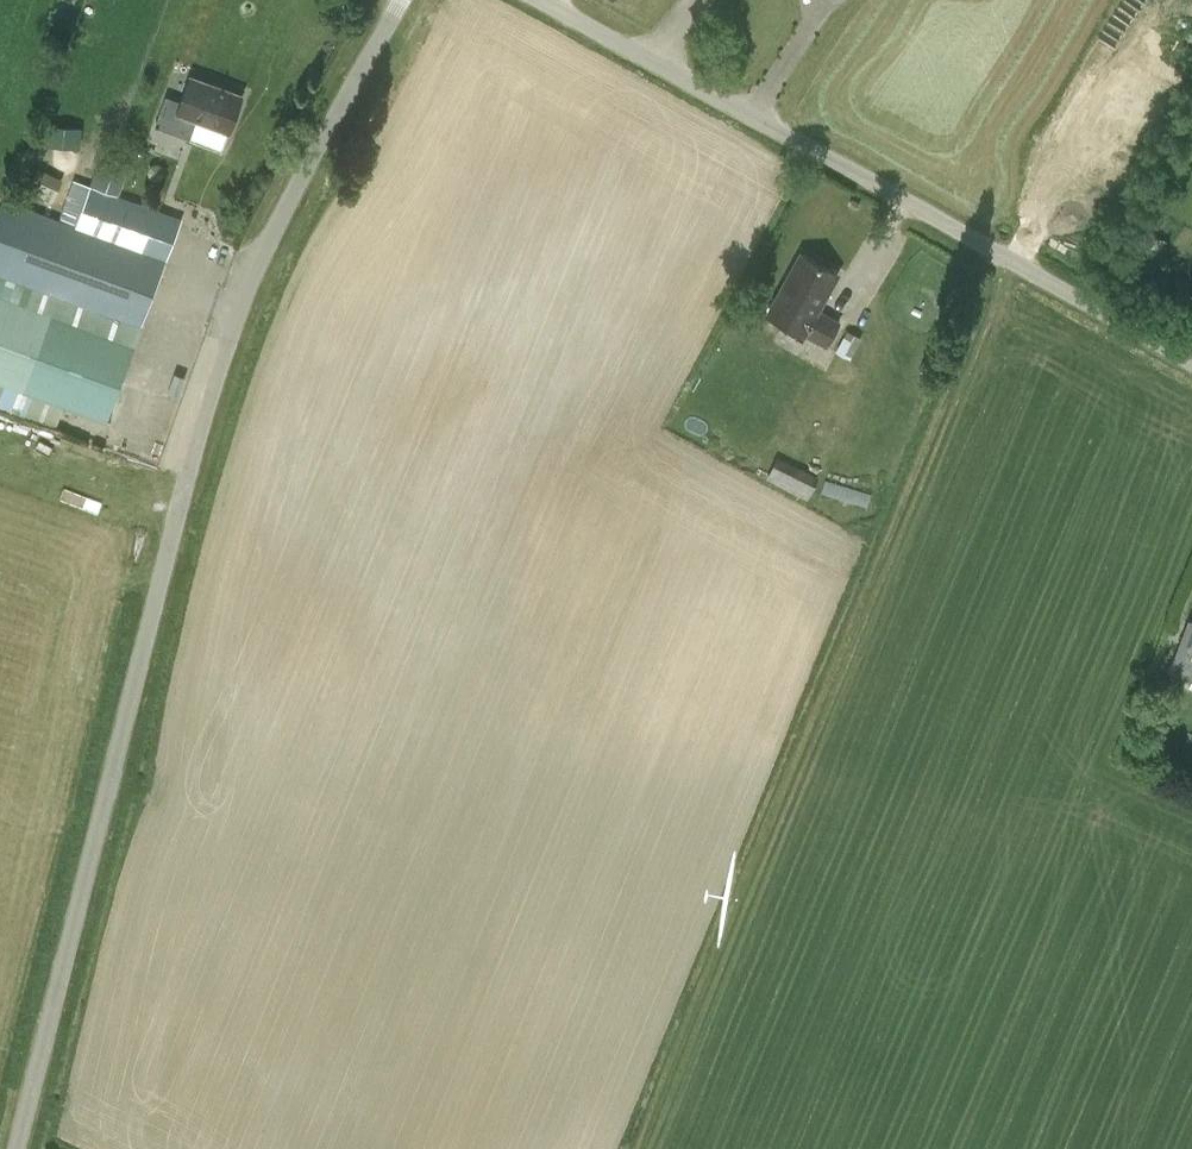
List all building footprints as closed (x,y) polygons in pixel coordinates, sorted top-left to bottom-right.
[(222,149),(228,131),(241,95),(191,77),(182,101),(165,95),(156,125),(222,149)] [(27,190),(62,206),(71,187),(62,182),(64,179),(38,167),(27,190)] [(6,201),(0,215),(0,382),(106,422),(166,260),(6,201)] [(1127,266),(1147,278),(1170,242),(1150,230),(1127,266)] [(768,313),(803,333),(826,346),(841,320),(818,307),(837,273),(802,253),(768,313)] [(767,477),(808,498),(819,477),(778,456),(767,477)] [(829,479),(825,492),(869,505),(873,493),(829,479)] [(1168,670),(1191,679),(1191,620),(1188,618),(1168,670)]
